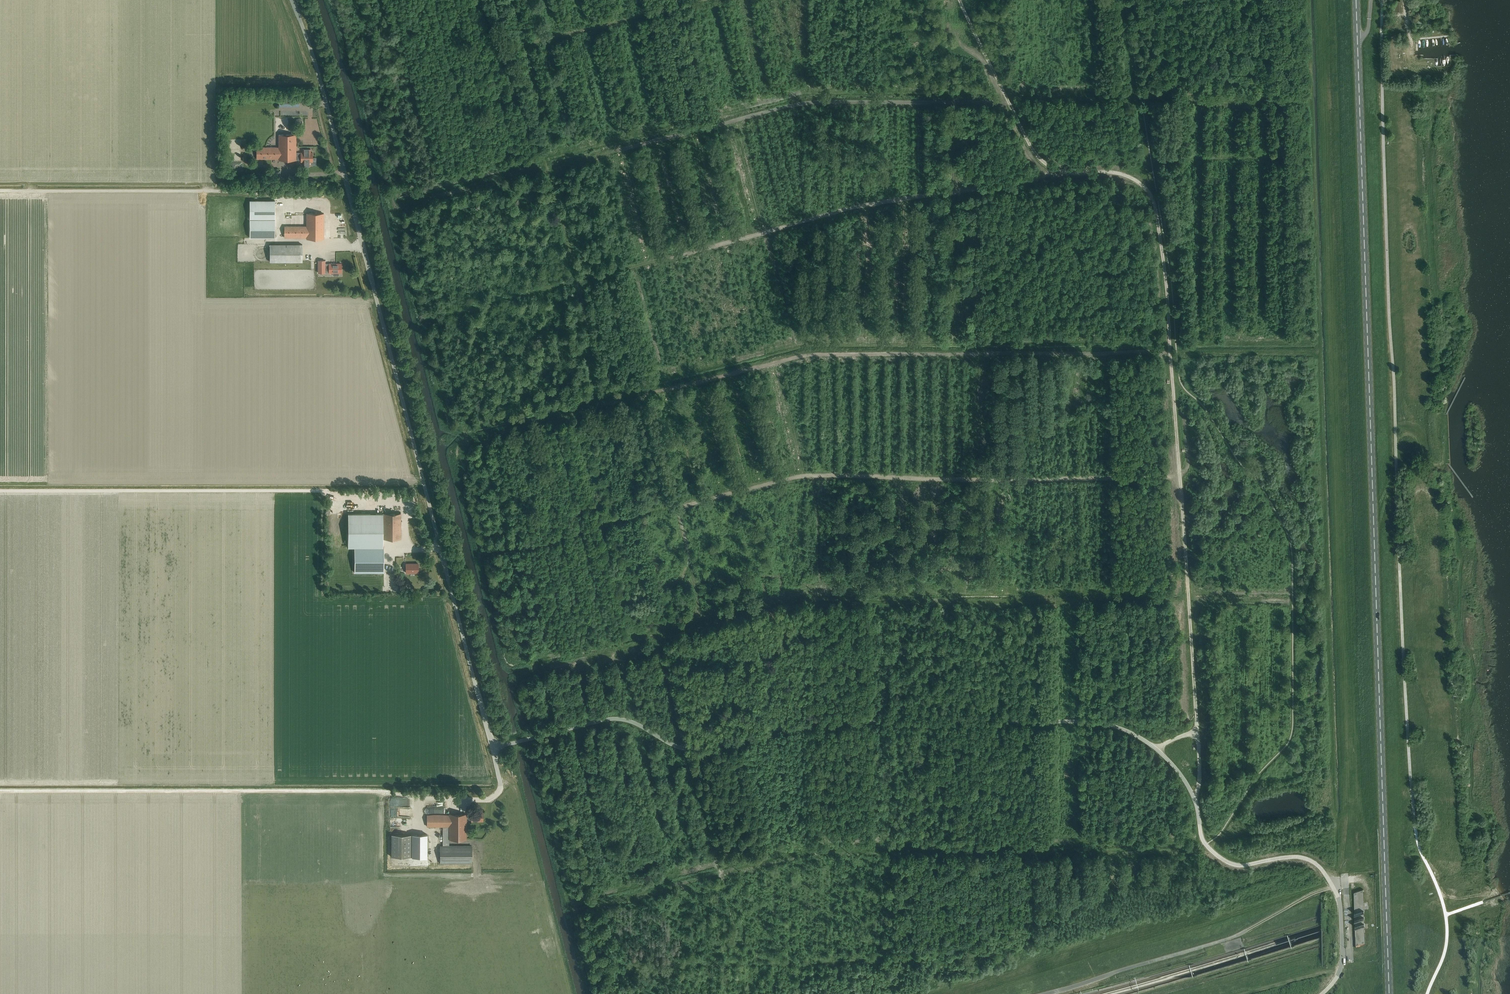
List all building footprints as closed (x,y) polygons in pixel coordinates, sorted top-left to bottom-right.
[(296,160),(296,159),(296,153),(296,135),(273,135),(273,147),(256,148),(256,159),(279,159),(279,160),(296,160)] [(303,148),(303,153),(301,153),(296,153),(296,159),(301,159),(301,162),(303,162),(303,166),(310,166),(310,162),(312,162),(312,153),(311,153),(311,148),(303,148)] [(250,219),(275,219),(275,200),(250,200),(250,219)] [(324,239),(324,214),(306,214),(306,226),(284,226),(284,238),(306,238),(306,239),(324,239)] [(275,219),(250,219),(250,238),(275,238),(275,219)] [(302,262),(302,244),(270,244),(270,262),(302,262)] [(339,273),(341,273),(341,264),(329,264),(329,265),(326,265),(326,270),(329,270),(329,273),(333,273),(333,275),(334,276),(338,276),(339,275),(339,273)] [(383,514),(348,514),(348,548),(354,548),(383,548),(383,539),(383,514)] [(401,514),(383,514),(383,539),(401,539),(401,514)] [(384,572),(384,548),(383,548),(354,548),(354,572),(384,572)] [(410,570),(406,570),(406,579),(418,579),(418,570),(417,570),(417,565),(410,565),(410,570)] [(471,815),(466,815),(466,818),(471,818),(471,821),(483,821),(483,812),(471,812),(471,815)] [(466,839),(466,818),(466,815),(466,814),(449,814),(449,815),(427,815),(427,827),(443,827),(443,846),(440,846),(440,863),(472,863),(472,846),(449,846),(449,839),(466,839)] [(427,834),(412,834),(412,857),(427,857),(427,834)] [(411,835),(391,835),(391,857),(411,857),(411,835)] [(1363,889),(1354,892),(1356,948),(1365,945),(1363,889)]
